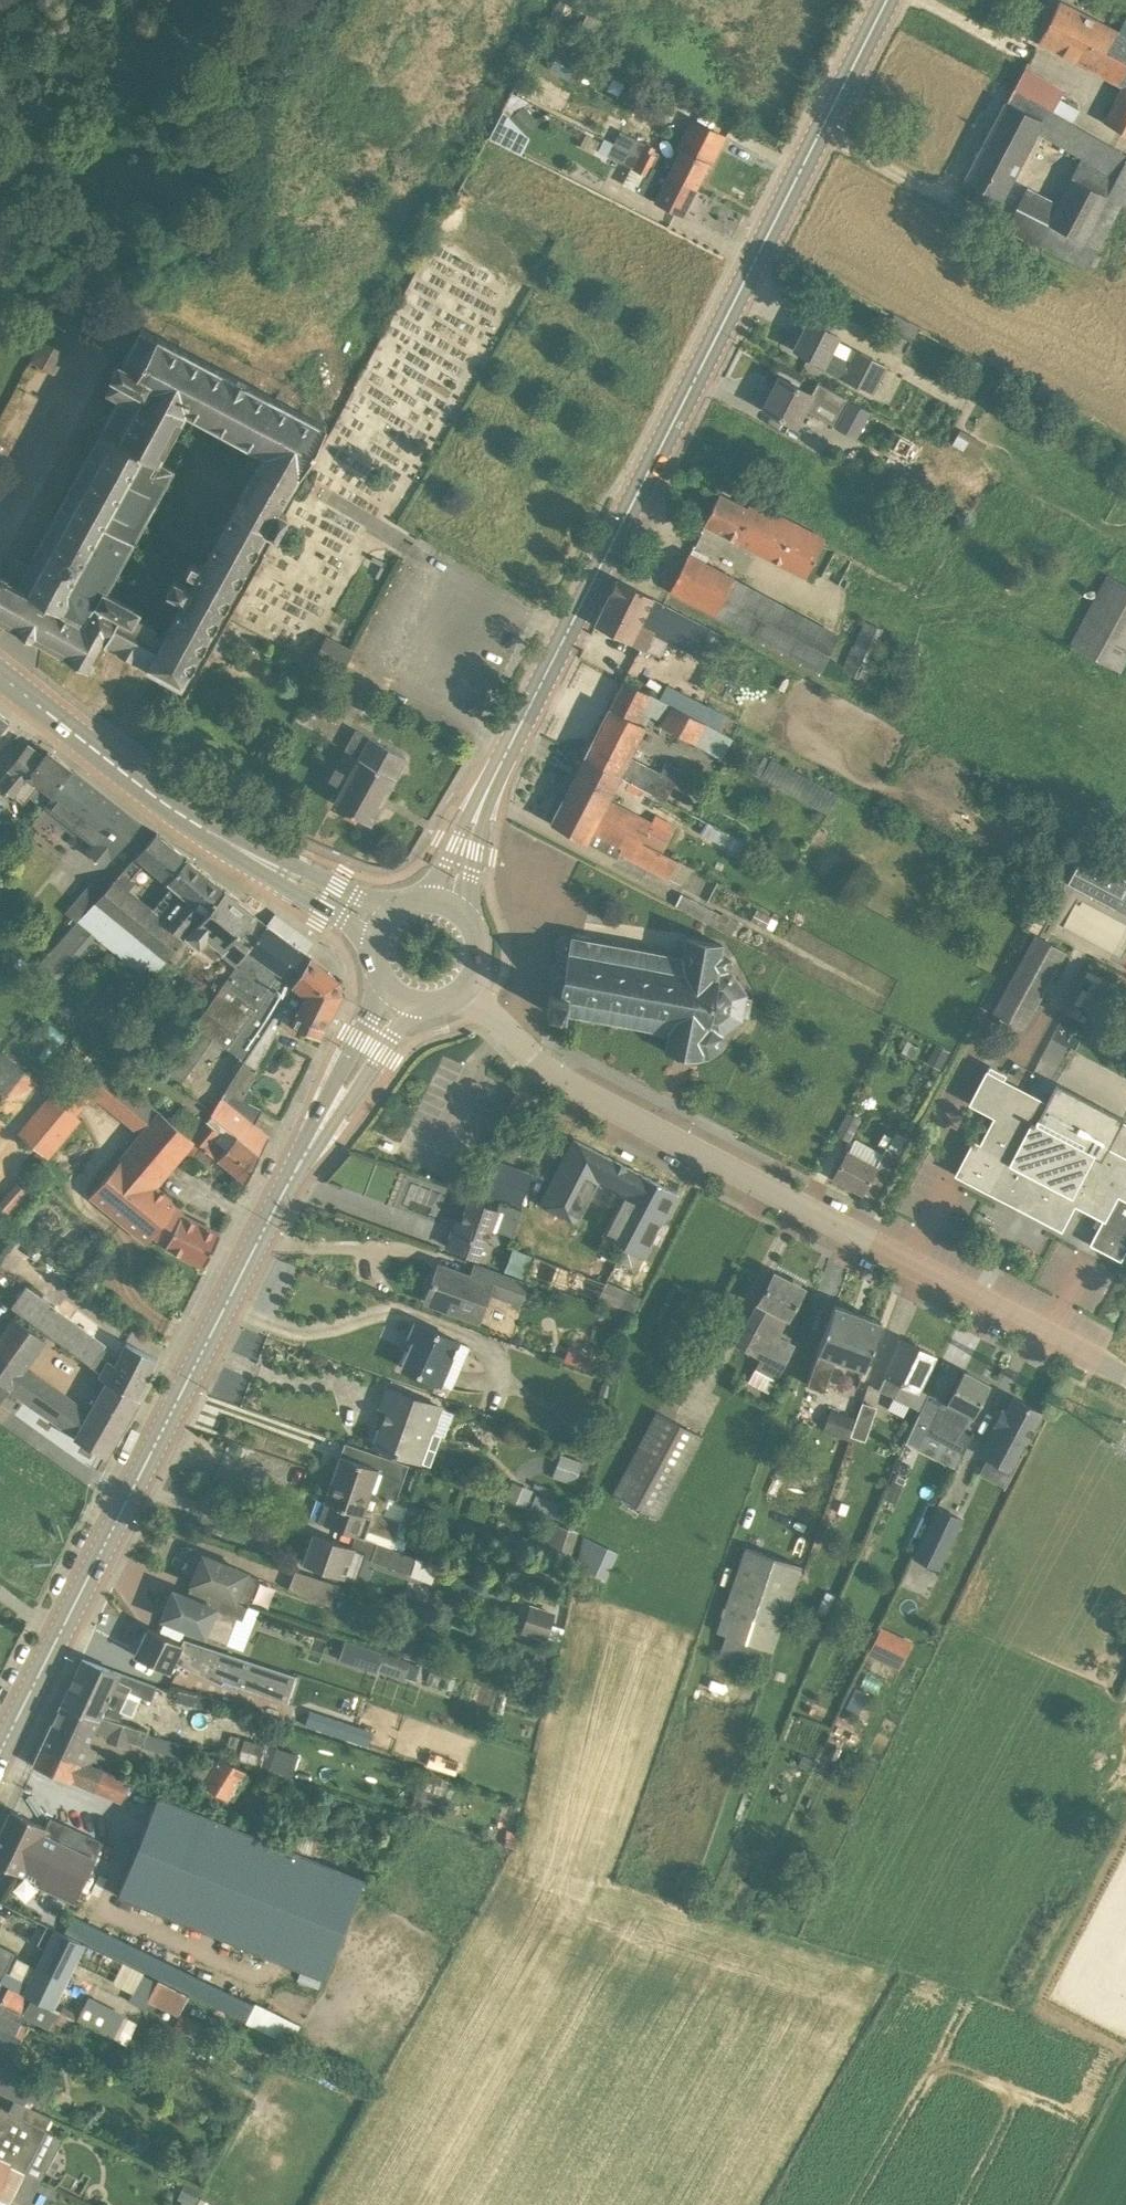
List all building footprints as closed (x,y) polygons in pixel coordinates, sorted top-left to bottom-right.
[(558,0),(548,20),(593,44),(603,24),(558,0)] [(1118,32),(1059,2),(1038,42),(1124,86),(1105,123),(1125,135),(1125,17),(1118,32)] [(550,54),(546,62),(549,70),(576,84),(585,66),(558,52),(550,54)] [(1012,91),(965,182),(1000,200),(1035,132),(1079,158),(1116,179),(1106,198),(1068,180),(1056,203),(1025,188),(1007,224),(1011,226),(1008,231),(1087,271),(1121,206),(1125,209),(1125,156),(1051,113),(1012,91)] [(1051,113),(1071,124),(1079,110),(1060,99),(1051,113)] [(525,107),(512,119),(525,133),(538,121),(525,107)] [(681,150),(708,164),(711,166),(726,137),(693,120),(678,149),(681,150)] [(608,157),(620,163),(633,137),(621,131),(608,157)] [(633,137),(620,163),(646,177),(639,192),(683,215),(696,187),(637,158),(645,143),(633,137)] [(637,158),(696,187),(708,164),(681,150),(675,163),(659,155),(658,157),(652,154),(655,148),(645,143),(637,158)] [(85,319),(62,306),(61,306),(31,361),(54,374),(85,319)] [(872,393),(886,365),(837,340),(839,336),(809,320),(807,324),(804,324),(800,331),(802,334),(794,350),(809,357),(807,360),(872,393)] [(276,535),(287,515),(279,510),(299,473),(301,474),(326,427),(142,327),(122,363),(119,361),(111,376),(114,378),(107,391),(117,396),(26,564),(15,558),(4,577),(0,575),(0,621),(90,670),(105,642),(147,665),(146,667),(181,686),(192,667),(229,599),(231,600),(232,598),(230,597),(236,585),(238,586),(240,583),(238,582),(244,571),(246,573),(248,570),(245,569),(251,558),(254,559),(255,557),(253,555),(259,544),(261,545),(263,544),(260,542),(266,530),(276,535)] [(975,377),(982,364),(970,358),(963,371),(975,377)] [(805,410),(836,426),(849,399),(817,382),(811,394),(779,378),(763,409),(797,426),(805,410)] [(904,461),(913,445),(899,437),(890,453),(904,461)] [(747,509),(720,494),(704,524),(807,576),(826,539),(751,500),(747,509)] [(688,555),(669,591),(820,672),(839,636),(688,555)] [(1066,647),(1118,675),(1125,659),(1125,589),(1104,577),(1066,647)] [(729,635),(655,598),(618,579),(595,625),(632,643),(647,651),(656,632),(671,640),(674,635),(718,657),(729,635)] [(860,680),(883,630),(864,621),(852,646),(851,645),(842,665),(845,666),(843,672),(860,680)] [(353,651),(327,638),(315,660),(341,673),(353,651)] [(585,756),(622,775),(667,798),(683,768),(668,760),(661,773),(630,757),(647,723),(719,760),(729,741),(716,734),(718,730),(659,699),(624,680),(585,756)] [(10,721),(0,713),(0,734),(10,721)] [(329,778),(343,786),(334,803),(347,810),(344,816),(355,823),(359,817),(370,823),(406,757),(356,730),(345,750),(359,758),(349,775),(336,767),(329,778)] [(0,781),(0,786),(5,791),(2,795),(13,804),(16,800),(48,759),(44,757),(29,745),(0,781)] [(24,806),(40,786),(52,796),(73,770),(49,751),(44,757),(48,759),(16,800),(24,806)] [(574,803),(664,849),(677,823),(657,813),(652,822),(609,800),(622,775),(585,756),(564,798),(574,803)] [(770,759),(760,779),(828,814),(839,794),(831,790),(773,760),(770,759)] [(73,770),(52,796),(45,804),(95,844),(88,853),(103,865),(110,857),(111,858),(139,823),(73,770)] [(681,858),(664,849),(574,803),(564,798),(551,824),(617,858),(623,848),(635,854),(633,858),(671,878),(681,858)] [(727,848),(733,836),(705,822),(699,834),(727,848)] [(76,924),(149,982),(170,957),(226,890),(157,833),(138,855),(185,896),(163,922),(124,888),(130,880),(121,872),(103,893),(76,924)] [(1117,911),(1125,893),(1125,868),(1088,848),(1069,885),(1117,911)] [(76,924),(103,893),(91,883),(64,913),(76,924)] [(226,890),(170,957),(182,967),(192,954),(189,946),(193,941),(216,959),(224,949),(241,962),(267,924),(254,915),(255,914),(226,890)] [(730,919),(683,895),(676,907),(723,931),(730,919)] [(267,924),(241,962),(196,1028),(212,1039),(244,1060),(310,957),(267,924)] [(726,963),(712,950),(713,947),(687,942),(684,959),(679,958),(680,953),(665,950),(664,955),(661,955),(661,951),(658,951),(658,954),(637,950),(637,947),(635,946),(634,950),(613,946),(613,942),(611,942),(610,945),(589,941),(590,938),(589,937),(589,936),(583,935),(574,933),(574,935),(573,934),(572,938),(572,937),(571,937),(570,937),(569,936),(568,936),(567,936),(566,936),(565,936),(564,936),(563,936),(562,937),(561,937),(560,938),(559,939),(559,940),(558,940),(558,941),(558,942),(557,943),(557,944),(557,945),(557,946),(557,947),(558,948),(558,949),(558,950),(556,962),(552,983),(549,999),(548,1007),(547,1012),(548,1012),(560,1014),(573,1017),(573,1018),(579,1019),(578,1021),(593,1024),(594,1022),(650,1032),(650,1034),(668,1038),(666,1052),(677,1054),(676,1060),(689,1062),(690,1056),(702,1058),(702,1057),(710,1059),(721,1051),(723,1038),(721,1036),(741,1022),(742,1018),(747,1019),(749,1001),(744,1000),(744,997),(736,989),(723,977),(726,963)] [(993,1012),(1024,1029),(1065,950),(1033,934),(993,1012)] [(310,957),(244,1060),(209,1114),(212,1116),(216,1119),(231,1131),(261,1154),(269,1138),(254,1125),(263,1108),(243,1098),(281,1024),(297,1032),(299,1028),(320,1038),(342,995),(339,980),(310,957)] [(212,1039),(196,1028),(177,1056),(167,1072),(182,1082),(194,1066),(212,1039)] [(939,1070),(949,1052),(936,1045),(926,1063),(939,1070)] [(2,1053),(0,1055),(0,1094),(20,1110),(39,1087),(28,1078),(30,1076),(2,1053)] [(1121,1120),(1056,1085),(1046,1103),(1004,1081),(1007,1076),(989,1067),(987,1072),(971,1103),(996,1116),(980,1146),(1004,1159),(988,1190),(1020,1207),(1023,1204),(1030,1208),(1029,1212),(1061,1229),(1074,1203),(1103,1218),(1099,1227),(1090,1244),(1121,1260),(1125,1251),(1125,1123),(1121,1120)] [(522,1117),(530,1102),(515,1094),(508,1109),(522,1117)] [(81,1124),(47,1095),(35,1110),(44,1117),(25,1139),(50,1160),(81,1124)] [(92,1194),(124,1221),(148,1241),(153,1235),(176,1207),(177,1206),(154,1186),(174,1163),(181,1154),(194,1140),(162,1113),(122,1160),(120,1159),(92,1194)] [(848,1140),(859,1120),(847,1113),(836,1133),(848,1140)] [(261,1154),(231,1131),(216,1119),(212,1116),(194,1140),(202,1147),(246,1184),(261,1154)] [(607,1232),(605,1237),(625,1247),(658,1182),(574,1139),(541,1204),(576,1222),(599,1178),(627,1192),(607,1232)] [(181,1154),(195,1155),(202,1147),(194,1140),(181,1154)] [(834,1177),(874,1199),(898,1153),(887,1147),(876,1167),(847,1152),(834,1177)] [(533,1172),(485,1155),(473,1188),(521,1205),(533,1172)] [(677,1192),(658,1182),(625,1247),(618,1261),(637,1270),(677,1192)] [(446,1246),(486,1261),(492,1245),(486,1243),(499,1211),(469,1200),(461,1222),(456,1220),(446,1246)] [(205,1265),(219,1236),(181,1216),(183,1213),(176,1207),(153,1235),(168,1242),(166,1246),(205,1265)] [(41,1252),(32,1247),(27,1254),(36,1260),(41,1252)] [(513,1254),(505,1275),(526,1282),(534,1261),(513,1254)] [(526,1282),(505,1275),(476,1264),(471,1279),(438,1267),(427,1300),(478,1319),(488,1292),(521,1304),(528,1283),(526,1282)] [(761,1358),(756,1368),(747,1386),(767,1396),(776,1378),(778,1379),(796,1345),(779,1337),(788,1318),(789,1319),(805,1288),(774,1272),(758,1303),(759,1303),(746,1328),(747,1328),(738,1346),(761,1358)] [(633,1316),(642,1298),(629,1291),(606,1283),(606,1284),(595,1304),(633,1316)] [(90,1366),(99,1354),(106,1345),(84,1328),(26,1286),(11,1307),(19,1312),(56,1339),(55,1342),(90,1366)] [(835,1360),(864,1370),(882,1322),(835,1305),(818,1351),(819,1352),(807,1384),(823,1390),(835,1360)] [(116,1385),(93,1417),(32,1374),(55,1342),(56,1339),(19,1312),(0,1338),(0,1404),(1,1405),(11,1390),(76,1437),(107,1455),(128,1416),(139,1398),(138,1398),(116,1385)] [(439,1383),(457,1341),(416,1323),(410,1336),(416,1339),(403,1368),(439,1383)] [(886,1374),(878,1390),(919,1409),(927,1393),(918,1388),(934,1355),(902,1340),(885,1373),(886,1374)] [(138,1398),(158,1359),(127,1343),(116,1364),(99,1354),(90,1366),(116,1385),(138,1398)] [(588,1368),(593,1354),(569,1346),(564,1360),(564,1362),(587,1370),(588,1368)] [(965,1371),(948,1403),(941,1416),(949,1420),(939,1440),(956,1449),(990,1385),(965,1371)] [(611,1386),(603,1383),(599,1395),(608,1398),(611,1386)] [(444,1408),(409,1395),(388,1388),(381,1407),(388,1410),(375,1446),(424,1464),(425,1460),(429,1461),(433,1459),(442,1435),(440,1430),(436,1429),(444,1408)] [(981,1453),(988,1457),(1010,1469),(1025,1441),(1026,1441),(1042,1412),(1014,1397),(1007,1411),(1003,1409),(995,1424),(996,1425),(981,1453)] [(861,1402),(856,1417),(849,1437),(863,1441),(875,1407),(861,1402)] [(847,1442),(849,1437),(856,1417),(830,1409),(821,1433),(847,1442)] [(657,1518),(701,1437),(656,1412),(612,1494),(657,1518)] [(402,1462),(360,1447),(356,1460),(341,1455),(333,1479),(389,1499),(402,1462)] [(584,1463),(562,1455),(553,1478),(576,1486),(584,1463)] [(17,1464),(10,1459),(0,1473),(8,1478),(17,1464)] [(318,1522),(361,1537),(376,1543),(394,1549),(409,1506),(389,1499),(333,1479),(318,1522)] [(527,1506),(533,1489),(512,1482),(506,1499),(527,1506)] [(535,1492),(530,1507),(554,1515),(559,1501),(535,1492)] [(838,1513),(846,1515),(849,1505),(842,1503),(838,1513)] [(962,1521),(938,1509),(914,1559),(938,1570),(962,1521)] [(555,1523),(546,1548),(570,1556),(579,1531),(555,1523)] [(355,1547),(314,1532),(304,1562),(326,1570),(325,1575),(339,1580),(341,1575),(346,1577),(351,1559),(362,1563),(366,1553),(355,1549),(355,1547)] [(574,1562),(609,1575),(619,1549),(585,1535),(574,1562)] [(417,1557),(394,1549),(376,1543),(371,1560),(411,1574),(417,1557)] [(801,1566),(746,1547),(716,1630),(773,1651),(801,1566)] [(192,1583),(201,1586),(249,1605),(260,1578),(203,1556),(200,1563),(197,1562),(193,1574),(195,1575),(192,1583)] [(295,1571),(287,1590),(331,1608),(340,1586),(295,1571)] [(225,1643),(233,1625),(236,1617),(243,1620),(249,1605),(201,1586),(196,1600),(174,1591),(171,1598),(167,1597),(162,1609),(165,1610),(162,1618),(225,1643)] [(440,1616),(452,1620),(457,1605),(445,1601),(440,1616)] [(557,1611),(531,1603),(521,1632),(547,1640),(548,1637),(552,1624),(557,1611)] [(564,1628),(552,1624),(548,1637),(560,1641),(564,1628)] [(170,1672),(179,1653),(230,1671),(235,1657),(184,1639),(182,1643),(149,1627),(135,1655),(170,1672)] [(913,1642),(882,1627),(869,1656),(900,1671),(913,1642)] [(425,1646),(394,1636),(392,1635),(387,1650),(419,1661),(420,1660),(425,1646)] [(378,1673),(379,1669),(384,1653),(365,1647),(358,1666),(378,1673)] [(546,1655),(535,1651),(533,1660),(543,1663),(546,1655)] [(406,1678),(411,1663),(384,1653),(379,1669),(406,1678)] [(83,1659),(62,1703),(130,1726),(141,1697),(151,1701),(156,1688),(83,1659)] [(130,1726),(62,1703),(42,1748),(91,1768),(99,1749),(90,1745),(96,1730),(108,1734),(106,1740),(128,1748),(130,1743),(142,1747),(148,1731),(130,1726)] [(353,1741),(357,1730),(309,1713),(305,1725),(353,1741)] [(357,1730),(353,1741),(368,1746),(372,1735),(357,1730)] [(261,1767),(261,1765),(268,1746),(239,1737),(233,1758),(261,1767)] [(268,1746),(261,1765),(286,1773),(292,1752),(268,1744),(268,1746)] [(832,1745),(827,1756),(835,1759),(840,1749),(832,1745)] [(121,1801),(124,1796),(130,1782),(91,1768),(42,1748),(34,1766),(121,1801)] [(803,1756),(799,1765),(807,1769),(812,1760),(803,1756)] [(245,1772),(221,1757),(203,1787),(228,1801),(245,1772)] [(365,1879),(157,1795),(117,1896),(324,1980),(365,1879)] [(73,1900),(100,1842),(65,1825),(57,1841),(42,1833),(45,1826),(12,1810),(0,1834),(0,1864),(73,1900)] [(504,1846),(514,1849),(517,1840),(507,1837),(504,1846)] [(53,2008),(84,1945),(54,1930),(45,1950),(31,1978),(8,1967),(15,1953),(0,1945),(0,1981),(2,1982),(53,2008)] [(113,1983),(132,1992),(127,2001),(144,2010),(149,2001),(158,1982),(141,1973),(142,1971),(123,1962),(122,1964),(113,1983)] [(60,2011),(53,2008),(2,1982),(0,1986),(0,2012),(21,2023),(23,2018),(50,2031),(54,2022),(60,2011)] [(189,1997),(158,1982),(149,2001),(179,2016),(189,1997)] [(77,2019),(115,2036),(126,2011),(88,1994),(77,2019)] [(295,2037),(302,2021),(255,2001),(248,2017),(295,2037)] [(70,2030),(76,2019),(74,2018),(60,2011),(54,2022),(70,2030)] [(21,2023),(0,2012),(0,2043),(18,2052),(24,2041),(14,2036),(21,2023)] [(181,2014),(173,2028),(185,2035),(193,2020),(181,2013),(181,2014)] [(15,2101),(25,2106),(30,2096),(46,2104),(52,2091),(0,2065),(0,2093),(15,2101)] [(0,2106),(0,2160),(11,2165),(26,2173),(53,2119),(25,2106),(15,2101),(10,2111),(0,2106)] [(11,2165),(0,2160),(0,2187),(11,2165)] [(178,2198),(182,2200),(192,2204),(195,2204),(202,2189),(185,2182),(178,2198)]
